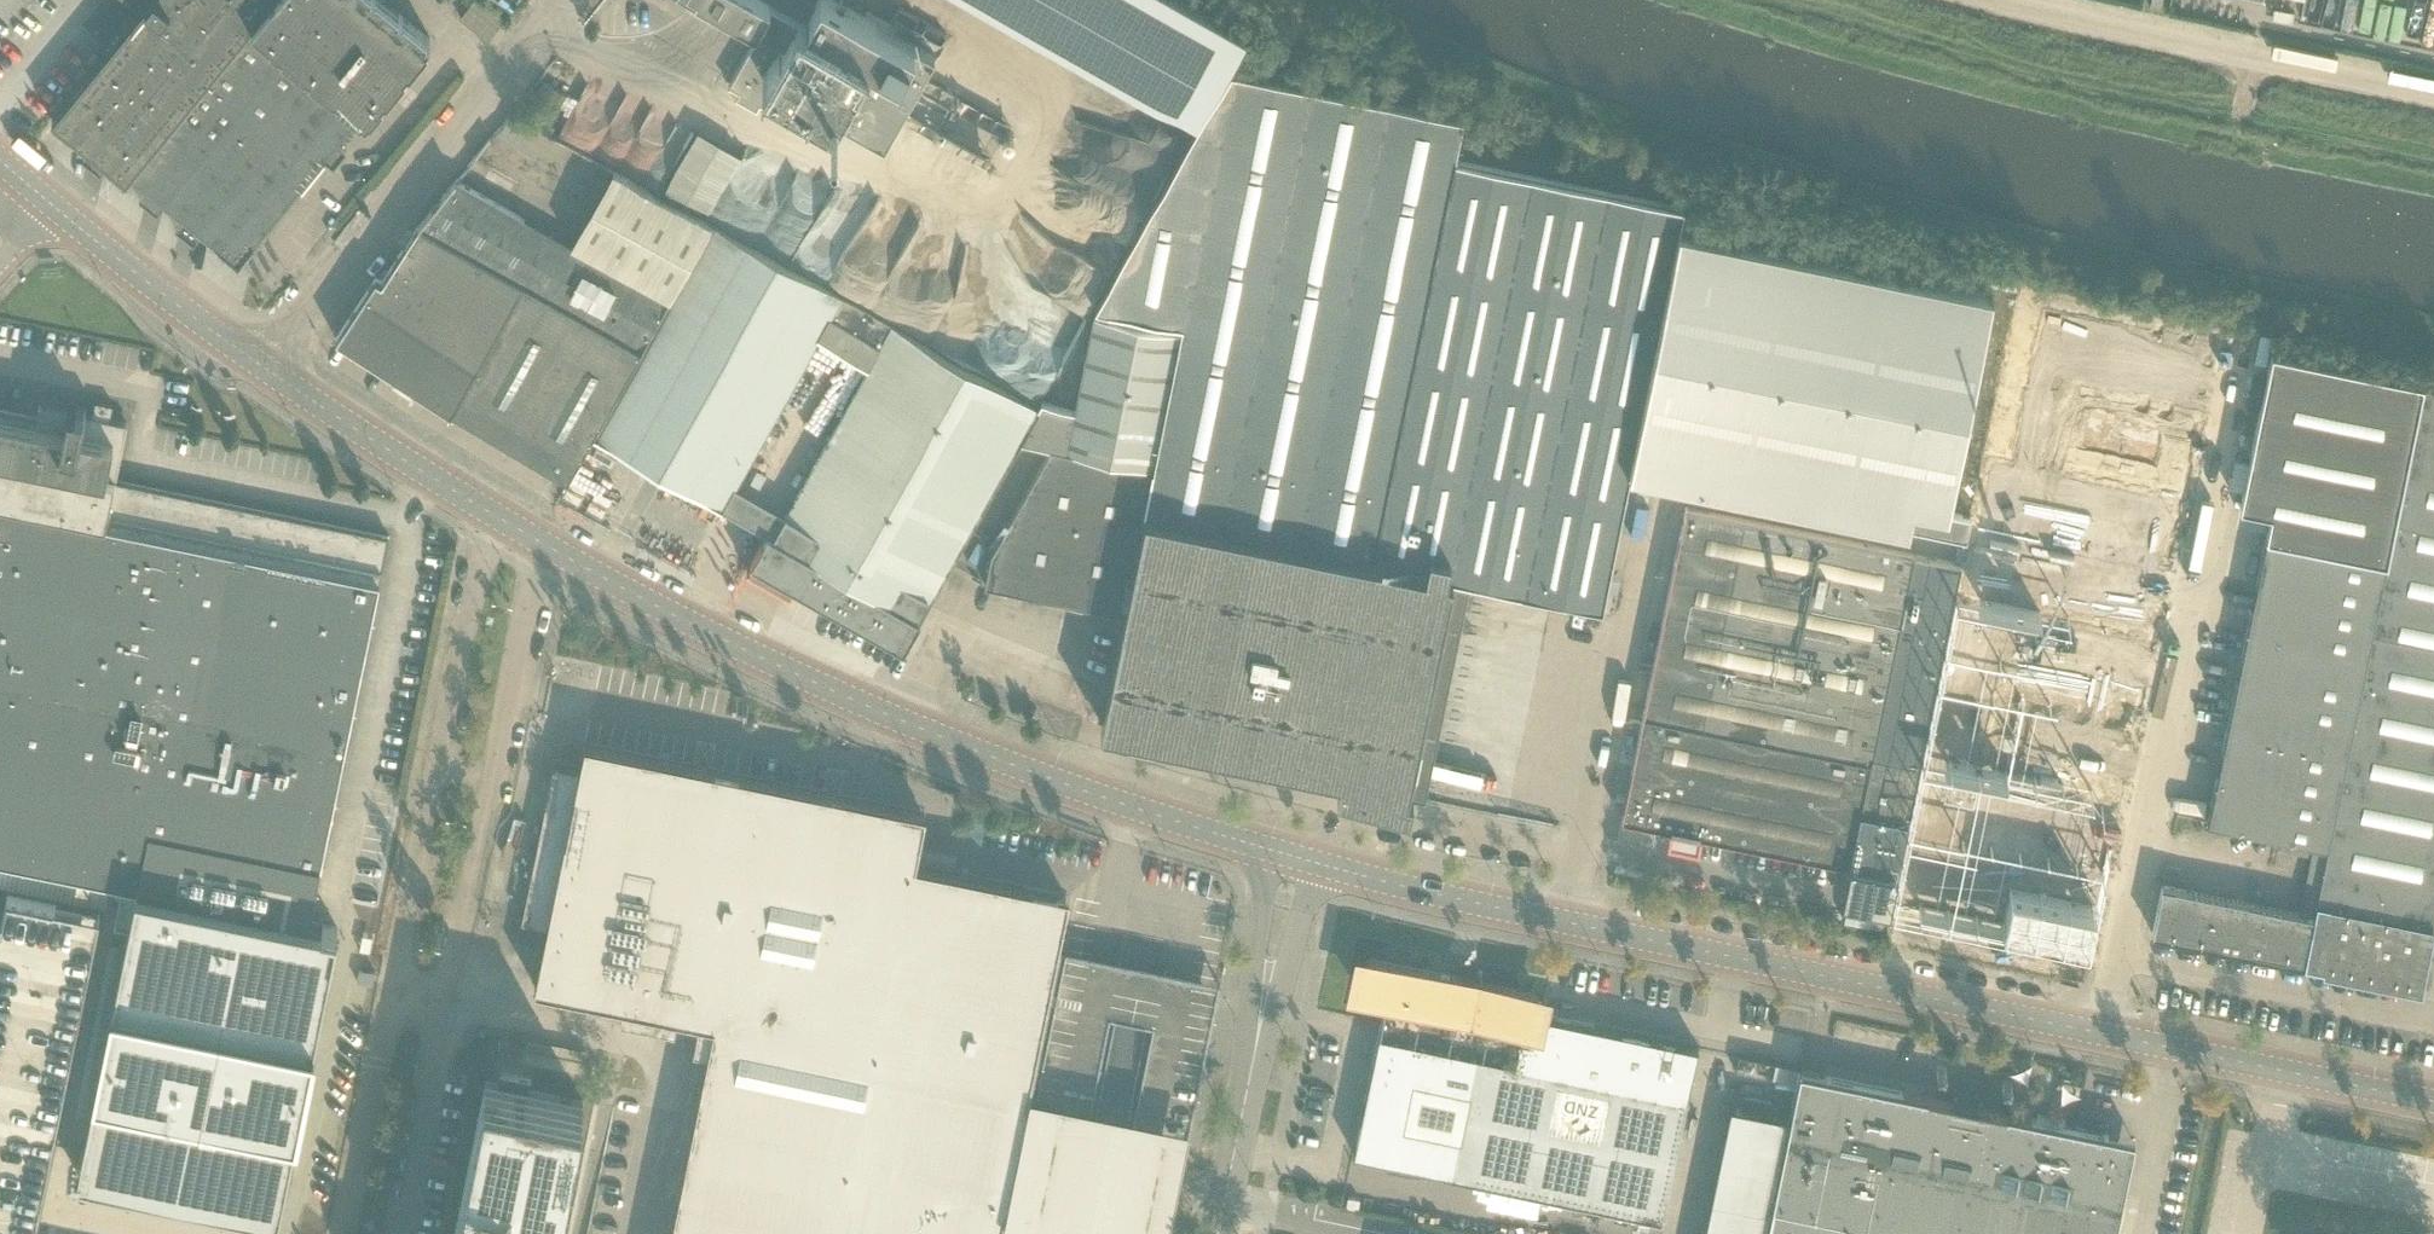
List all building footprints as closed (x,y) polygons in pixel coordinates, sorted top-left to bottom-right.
[(111,47),(52,120),(127,181),(129,177),(238,266),(361,114),(365,118),(430,39),(382,0),(126,0),(140,11),(137,16),(122,4),(100,32),(114,43),(111,47)] [(466,18),(494,39),(507,20),(480,0),(479,0),(466,18)] [(755,41),(730,85),(740,91),(736,98),(755,109),(760,102),(789,119),(802,96),(884,143),(934,55),(837,0),(816,0),(815,1),(813,0),(682,0),(755,41)] [(1200,106),(1250,20),(1214,0),(1011,0),(1200,106)] [(992,553),(985,585),(1124,613),(1103,718),(1099,717),(1098,719),(1102,721),(1101,728),(1207,750),(1340,777),(1337,794),(1410,813),(1410,811),(1404,809),(1408,794),(1422,797),(1465,588),(1451,585),(1452,577),(1515,590),(1521,591),(1602,608),(1610,562),(1620,514),(1624,494),(1629,471),(1636,473),(1908,528),(1966,540),(1970,518),(1947,512),(1952,488),(1991,294),(1678,230),(1682,206),(1453,160),(1461,118),(1231,71),(1096,310),(1183,328),(1184,328),(1182,334),(1095,317),(1076,410),(1043,404),(1039,410),(1021,442),(1051,448),(1004,532),(992,553)] [(535,97),(558,110),(566,95),(543,83),(535,97)] [(534,101),(529,110),(536,114),(541,105),(534,101)] [(668,189),(705,211),(736,156),(698,134),(668,189)] [(417,227),(522,286),(640,353),(711,226),(613,171),(572,245),(495,202),(484,196),(456,180),(417,227)] [(722,509),(829,320),(841,298),(712,226),(711,226),(640,353),(593,436),(722,509)] [(335,339),(450,413),(485,350),(522,286),(417,227),(380,282),(374,278),(335,339)] [(567,482),(593,436),(640,353),(522,286),(485,350),(450,413),(451,413),(567,482)] [(748,568),(748,569),(791,594),(792,592),(790,591),(793,587),(904,650),(929,606),(941,585),(1021,442),(1039,410),(841,298),(829,320),(817,340),(867,369),(773,536),(769,534),(763,544),(762,543),(751,563),(752,564),(750,569),(748,568)] [(1961,563),(1890,907),(2085,947),(2211,340),(2038,304),(2007,456),(1983,451),(1970,518),(1966,540),(1961,563)] [(2270,514),(2265,536),(2387,561),(2423,382),(2273,351),(2239,507),(2270,514)] [(2304,965),(2421,989),(2433,927),(2433,384),(2423,382),(2387,561),(2342,780),(2320,884),(2304,965)] [(122,885),(114,924),(128,927),(77,1174),(279,1216),(338,929),(309,923),(389,536),(225,502),(115,480),(126,424),(109,420),(112,405),(110,405),(110,407),(96,404),(97,402),(95,401),(91,417),(84,415),(85,410),(68,407),(67,412),(39,406),(37,417),(0,410),(0,860),(122,885)] [(1632,767),(1622,819),(1671,829),(1668,840),(1697,845),(1699,835),(1849,865),(1842,901),(1889,911),(1890,907),(1961,563),(1686,508),(1685,508),(1681,528),(1675,559),(1668,590),(1660,633),(1654,663),(1649,685),(1639,735),(1632,767)] [(2387,561),(2265,536),(2220,756),(2342,780),(2387,561)] [(670,1233),(996,1233),(1002,1205),(1010,1207),(1014,1208),(1036,1103),(1032,1103),(1023,1101),(1066,896),(912,865),(922,814),(584,744),(579,770),(554,765),(543,818),(568,823),(535,987),(624,1005),(620,1024),(674,1035),(678,1016),(699,1020),(693,1049),(708,1052),(670,1233)] [(2313,845),(2305,881),(2320,884),(2342,780),(2220,756),(2206,823),(2313,845)] [(2152,933),(2304,965),(2320,884),(2305,881),(2299,914),(2162,886),(2152,933)] [(0,931),(0,1233),(36,1233),(102,911),(8,892),(0,931)] [(1067,944),(1032,1103),(1036,1103),(1014,1208),(1010,1207),(1005,1233),(1165,1233),(1220,976),(1098,950),(1067,944)] [(1353,1150),(1353,1154),(1635,1213),(1648,1154),(1673,1160),(1686,1099),(1661,1093),(1672,1042),(1533,1012),(1536,995),(1370,960),(1363,996),(1385,1001),(1353,1150)] [(1697,1047),(1672,1042),(1661,1093),(1686,1099),(1697,1047)] [(1771,1078),(1797,1084),(1799,1071),(1800,1068),(1774,1062),(1771,1078)] [(1766,1233),(2114,1233),(2116,1226),(2121,1202),(2134,1140),(2108,1135),(1977,1108),(1976,1109),(1978,1110),(1977,1115),(1953,1110),(1954,1105),(1956,1105),(1956,1103),(1825,1077),(1799,1071),(1797,1084),(1790,1118),(1787,1133),(1782,1156),(1766,1233)] [(454,1233),(556,1233),(583,1100),(529,1089),(531,1079),(500,1072),(498,1082),(485,1080),(454,1233)] [(1705,1225),(1750,1233),(1765,1233),(1790,1118),(1731,1106),(1705,1225)] [(1661,1219),(1673,1160),(1648,1154),(1635,1213),(1661,1219)] [(1703,1233),(1750,1233),(1705,1225),(1703,1233)]
